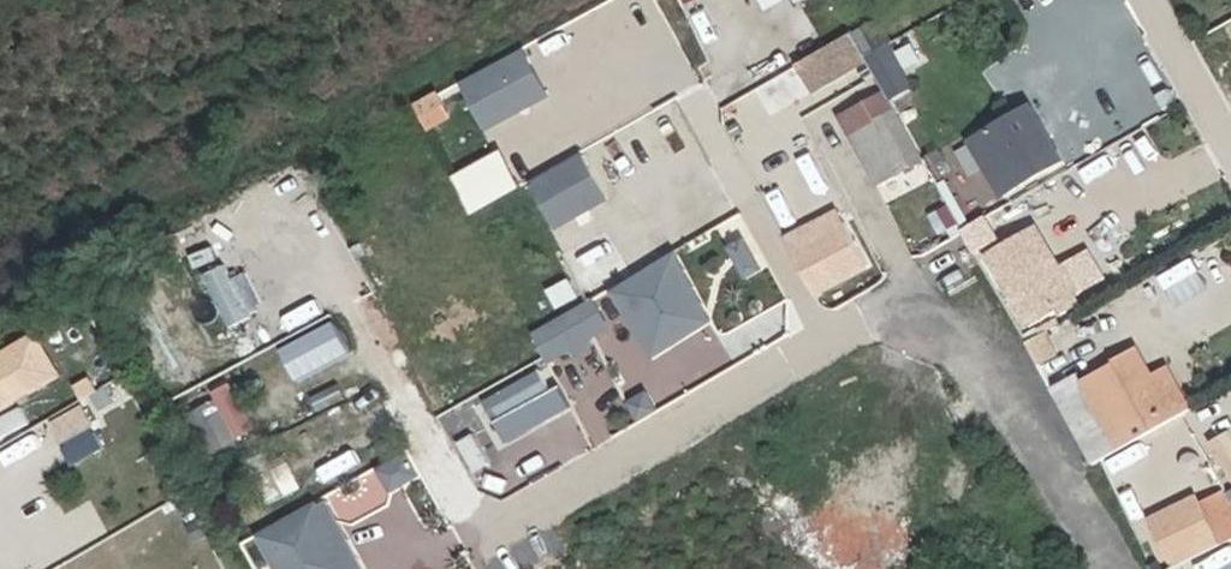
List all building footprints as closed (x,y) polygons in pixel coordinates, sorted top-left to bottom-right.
[(729,11),(747,0),(722,0),(729,11)] [(907,88),(869,25),(858,32),(896,95),(907,88)] [(921,59),(914,47),(902,54),(909,66),(921,59)] [(487,129),(548,96),(524,52),(463,85),(487,129)] [(452,117),(442,96),(435,100),(433,98),(415,107),(427,130),(452,117)] [(1063,160),(1032,107),(989,131),(1021,184),(1063,160)] [(922,161),(896,112),(851,136),(877,185),(922,161)] [(1021,184),(989,131),(971,142),(1002,195),(1021,184)] [(556,227),(608,197),(585,155),(532,185),(556,227)] [(994,243),(981,222),(971,228),(984,249),(994,243)] [(632,276),(606,231),(565,255),(591,300),(599,295),(632,276)] [(1060,268),(1045,244),(1024,256),(1039,281),(1060,268)] [(713,322),(671,256),(660,263),(695,319),(648,348),(655,358),(713,322)] [(1067,314),(1080,306),(1075,298),(1082,294),(1065,265),(1060,268),(1039,281),(1024,256),(998,272),(1030,325),(1062,306),(1067,314)] [(648,348),(695,319),(660,263),(613,292),(648,348)] [(577,294),(570,280),(550,292),(557,305),(577,294)] [(549,361),(615,323),(599,295),(591,300),(533,334),(549,361)] [(1056,388),(1095,460),(1198,404),(1173,358),(1157,366),(1143,341),(1056,388)] [(547,364),(481,393),(501,441),(568,413),(547,364)] [(232,376),(214,386),(218,394),(196,406),(219,449),(260,427),(232,376)] [(57,415),(67,435),(96,420),(86,400),(57,415)] [(37,435),(7,449),(20,477),(50,463),(37,435)] [(382,463),(393,487),(423,473),(411,449),(382,463)] [(330,501),(317,508),(350,568),(367,568),(330,501)] [(1218,537),(1202,504),(1153,528),(1170,561),(1218,537)] [(317,508),(265,536),(282,568),(350,568),(317,508)]
